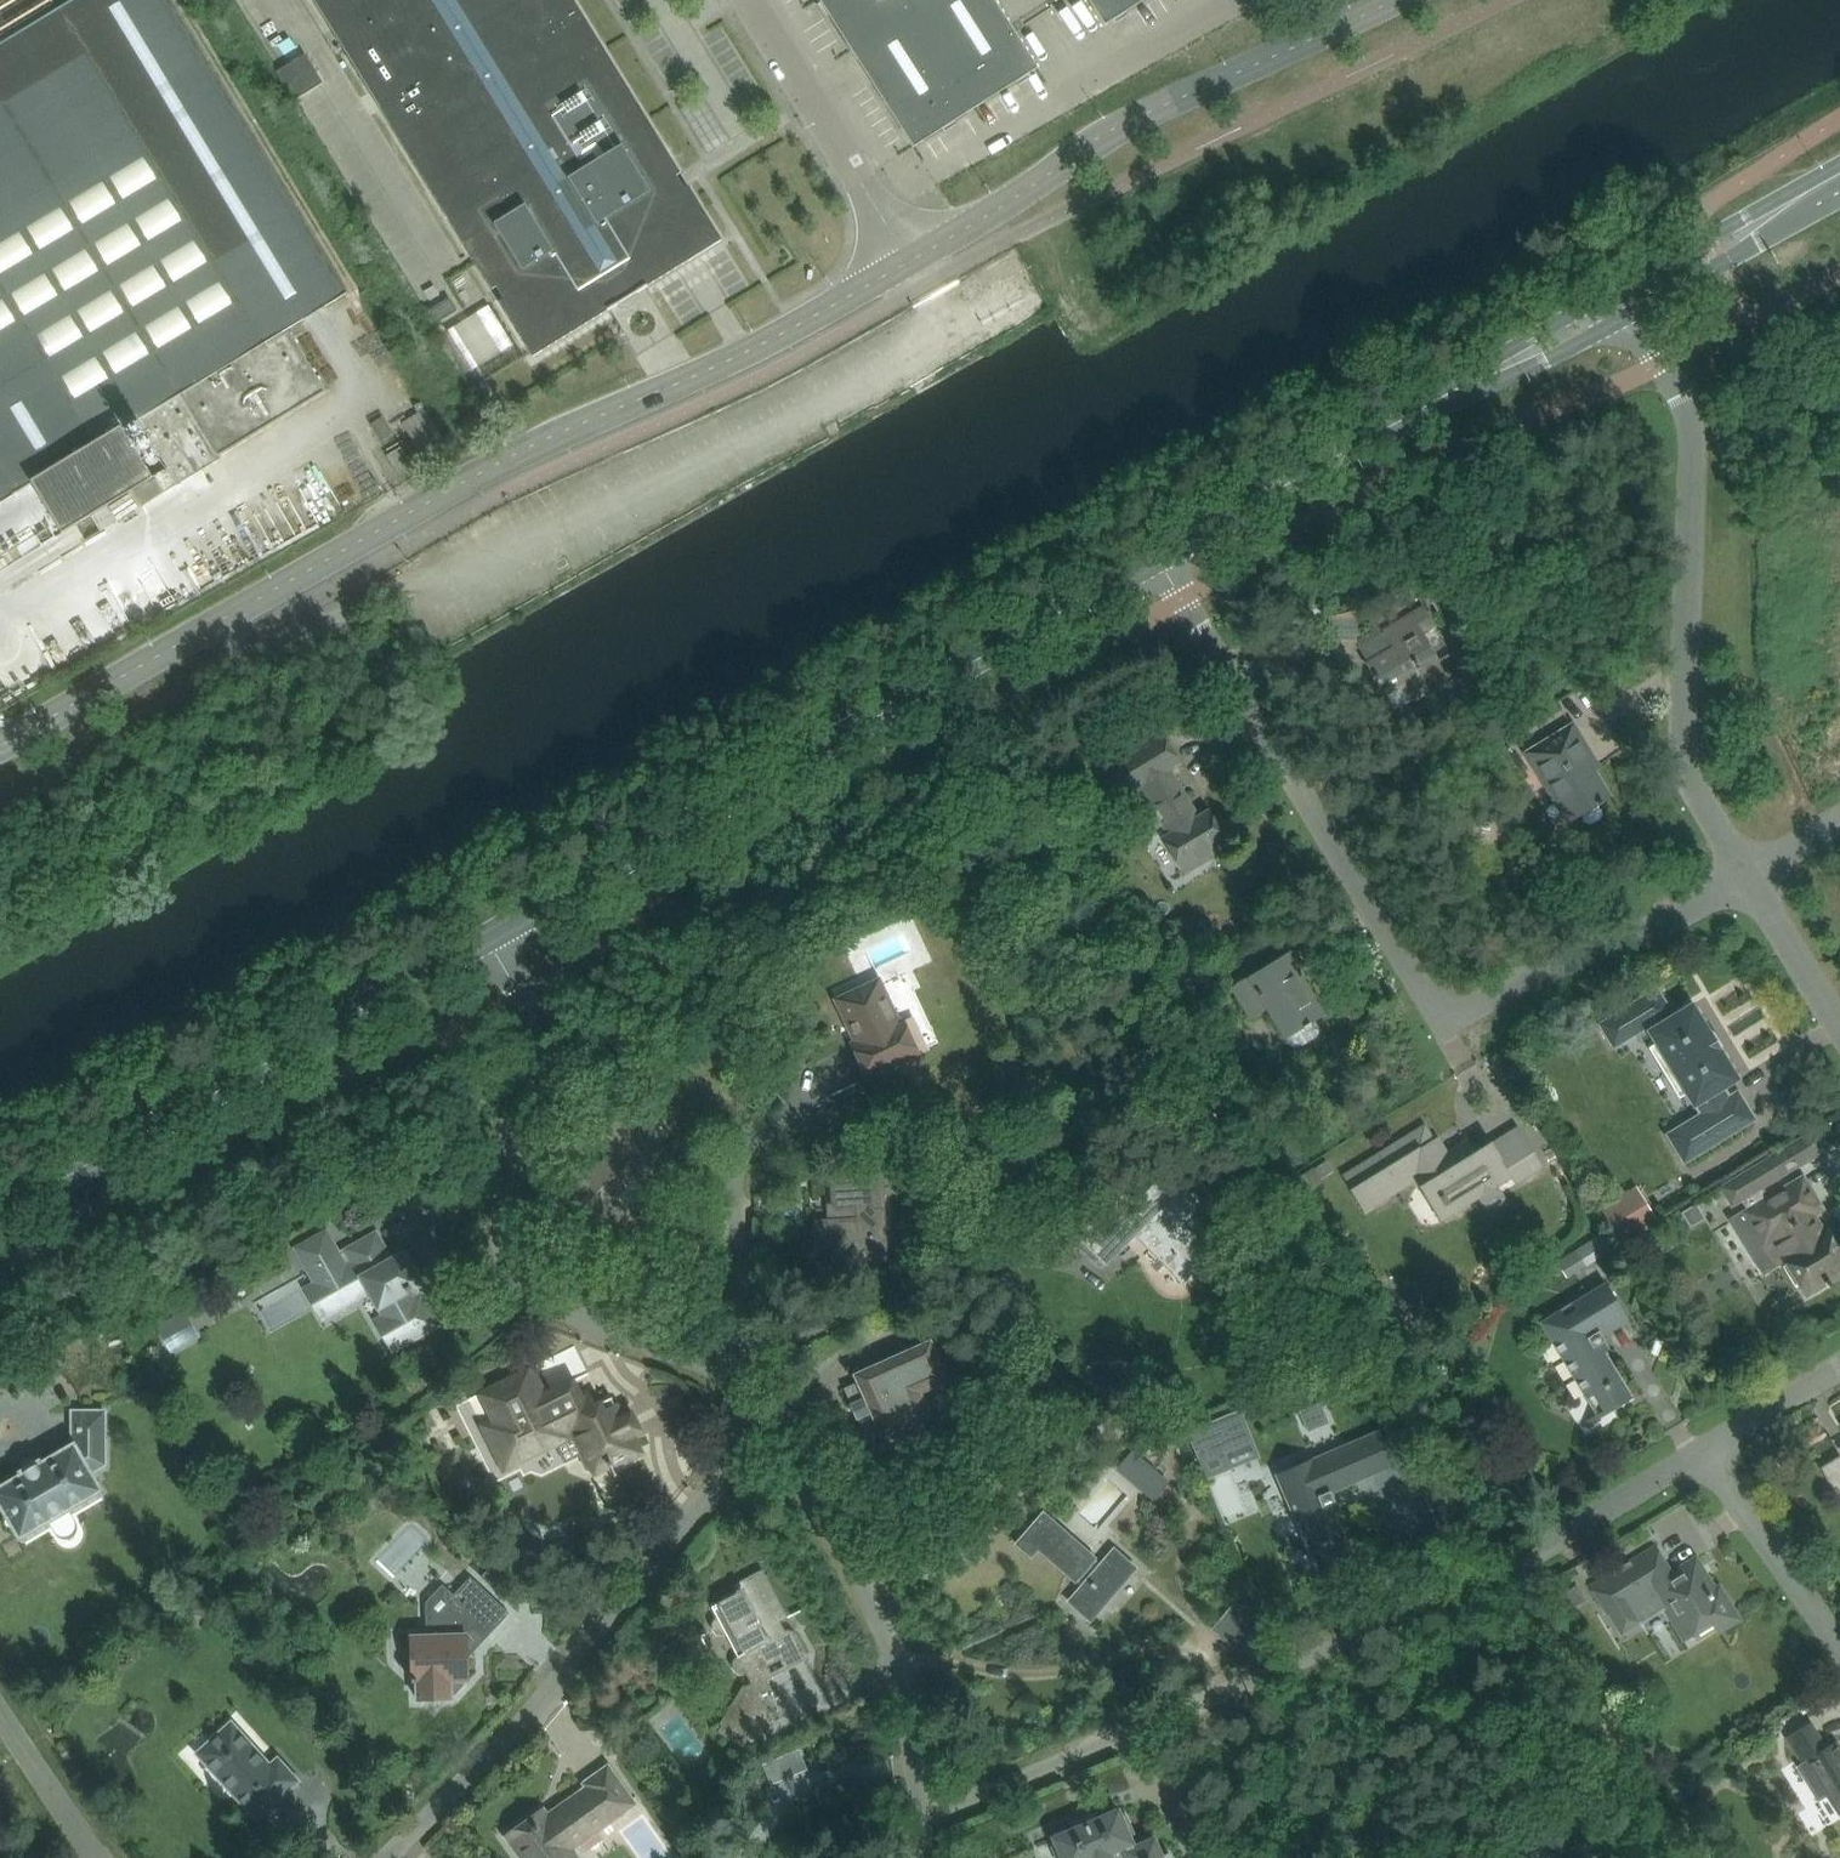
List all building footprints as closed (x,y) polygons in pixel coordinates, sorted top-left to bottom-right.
[(32,483),(62,532),(133,490),(143,506),(220,459),(219,457),(326,392),(288,329),(348,293),(172,0),(75,0),(0,45),(0,503),(32,483)] [(531,353),(533,356),(722,240),(688,185),(683,188),(676,176),(681,173),(574,0),(314,0),(492,290),(497,287),(504,299),(499,301),(531,353)] [(934,0),(824,0),(821,2),(853,52),(915,12),(934,0)] [(915,12),(976,107),(1038,68),(995,0),(934,0),(915,12)] [(1129,9),(1144,0),(1089,0),(1105,25),(1129,9)] [(853,52),(913,147),(976,107),(915,12),(853,52)] [(306,53),(277,71),(294,100),(323,82),(306,53)] [(450,297),(425,313),(433,326),(458,310),(450,297)] [(479,310),(455,326),(481,366),(505,350),(479,310)] [(383,417),(371,425),(381,441),(393,434),(383,417)] [(409,459),(401,447),(387,456),(394,468),(409,459)] [(1449,650),(1436,657),(1422,633),(1435,626),(1423,607),(1384,630),(1394,647),(1367,663),(1385,695),(1404,683),(1414,700),(1462,672),(1449,650)] [(1609,796),(1601,782),(1594,769),(1599,766),(1574,725),(1526,753),(1567,822),(1597,804),(1598,805),(1603,802),(1602,801),(1609,796)] [(1105,765),(1088,775),(1098,792),(1107,806),(1119,799),(1121,803),(1136,794),(1133,790),(1144,784),(1157,806),(1153,809),(1143,815),(1153,831),(1163,825),(1169,834),(1162,838),(1184,874),(1211,858),(1231,846),(1210,810),(1199,816),(1170,768),(1181,762),(1162,730),(1105,765)] [(1022,837),(1015,825),(1003,832),(1010,844),(1022,837)] [(1170,947),(1153,957),(1162,971),(1178,961),(1170,947)] [(1304,966),(1294,949),(1232,987),(1252,1019),(1268,1009),(1286,1039),(1289,1037),(1294,1045),(1301,1046),(1322,1034),(1323,1027),(1318,1019),(1326,1015),(1298,970),(1304,966)] [(868,1079),(890,1069),(920,1055),(903,1020),(899,1022),(879,980),(837,1000),(856,1042),(852,1044),(868,1079)] [(1671,1011),(1657,989),(1599,1025),(1613,1048),(1645,1028),(1693,1107),(1695,1106),(1698,1112),(1664,1132),(1683,1163),(1757,1118),(1738,1087),(1730,1092),(1726,1085),(1741,1077),(1693,998),(1671,1011)] [(621,1059),(614,1077),(630,1082),(636,1064),(621,1059)] [(596,1169),(582,1154),(552,1184),(603,1235),(627,1211),(615,1198),(636,1177),(649,1189),(673,1165),(622,1114),(598,1138),(612,1153),(596,1169)] [(1425,1125),(1343,1176),(1351,1189),(1350,1190),(1363,1210),(1365,1213),(1417,1181),(1442,1221),(1480,1197),(1487,1208),(1494,1210),(1503,1204),(1505,1197),(1498,1186),(1512,1178),(1516,1184),(1544,1167),(1532,1147),(1519,1127),(1493,1143),(1492,1142),(1476,1151),(1469,1139),(1448,1153),(1443,1146),(1440,1148),(1425,1125)] [(1745,1213),(1777,1265),(1785,1260),(1801,1286),(1807,1295),(1826,1283),(1830,1287),(1833,1285),(1830,1281),(1839,1275),(1839,1251),(1829,1233),(1823,1236),(1811,1216),(1822,1209),(1803,1178),(1770,1198),(1763,1186),(1785,1173),(1775,1156),(1723,1188),(1733,1204),(1741,1199),(1748,1211),(1745,1213)] [(1316,1165),(1290,1181),(1299,1195),(1325,1179),(1323,1177),(1316,1165)] [(829,1221),(816,1221),(817,1246),(837,1245),(837,1250),(838,1263),(858,1262),(875,1261),(874,1237),(873,1234),(883,1234),(881,1176),(870,1176),(856,1177),(832,1178),(834,1206),(836,1206),(836,1220),(829,1221)] [(1121,1189),(1093,1218),(1075,1235),(1106,1266),(1137,1235),(1183,1280),(1211,1252),(1182,1224),(1191,1215),(1190,1197),(1182,1189),(1186,1185),(1185,1184),(1174,1195),(1158,1180),(1136,1203),(1121,1189)] [(1658,1210),(1647,1192),(1607,1217),(1618,1235),(1658,1210)] [(1697,1203),(1681,1213),(1690,1228),(1706,1218),(1697,1203)] [(326,1232),(297,1249),(304,1261),(317,1283),(310,1287),(315,1296),(322,1292),(333,1312),(370,1291),(385,1317),(396,1337),(387,1342),(391,1351),(417,1337),(438,1325),(422,1296),(417,1298),(412,1288),(421,1283),(418,1277),(420,1269),(416,1262),(408,1259),(404,1253),(391,1261),(376,1234),(355,1246),(347,1250),(348,1251),(340,1256),(334,1245),(326,1232)] [(1578,1248),(1557,1260),(1568,1278),(1588,1265),(1614,1249),(1604,1232),(1578,1248)] [(298,1283),(258,1302),(272,1329),(311,1310),(298,1283)] [(1542,1323),(1575,1377),(1588,1398),(1598,1391),(1611,1412),(1633,1398),(1604,1352),(1601,1354),(1596,1346),(1605,1340),(1600,1332),(1626,1316),(1613,1295),(1607,1283),(1542,1323)] [(199,1336),(197,1334),(192,1324),(186,1312),(162,1325),(175,1349),(199,1336)] [(883,1437),(902,1428),(904,1427),(912,1433),(922,1419),(931,1415),(922,1393),(950,1380),(931,1339),(853,1374),(860,1391),(849,1396),(861,1421),(872,1416),(882,1440),(884,1439),(883,1437)] [(578,1398),(571,1383),(574,1382),(573,1380),(545,1394),(532,1368),(481,1393),(494,1420),(482,1426),(504,1470),(579,1433),(587,1450),(579,1454),(587,1469),(595,1472),(595,1473),(621,1460),(625,1461),(641,1453),(632,1433),(637,1431),(636,1429),(630,1417),(630,1416),(629,1414),(624,1417),(617,1404),(615,1405),(612,1399),(612,1398),(612,1397),(595,1405),(589,1392),(578,1398)] [(1311,1431),(1332,1422),(1323,1400),(1302,1410),(1311,1431)] [(1240,1409),(1188,1430),(1208,1477),(1230,1468),(1224,1452),(1253,1440),(1240,1409)] [(41,1525),(48,1521),(52,1526),(58,1528),(64,1526),(69,1521),(70,1515),(68,1509),(100,1490),(91,1473),(105,1465),(106,1412),(73,1412),(73,1445),(42,1464),(40,1461),(21,1472),(22,1475),(0,1489),(0,1502),(8,1516),(5,1521),(5,1527),(10,1530),(16,1530),(20,1537),(41,1525)] [(1278,1474),(1311,1553),(1321,1575),(1354,1561),(1329,1504),(1335,1501),(1331,1492),(1406,1459),(1396,1437),(1392,1426),(1278,1474)] [(1132,1452),(1119,1467),(1154,1497),(1167,1482),(1132,1452)] [(1821,1468),(1834,1488),(1837,1486),(1839,1492),(1839,1456),(1821,1468)] [(1043,1514),(1034,1526),(1018,1544),(1031,1555),(1038,1547),(1082,1585),(1070,1599),(1090,1616),(1133,1567),(1115,1551),(1112,1549),(1100,1564),(1043,1514)] [(1673,1603),(1693,1635),(1712,1623),(1718,1632),(1739,1619),(1719,1587),(1715,1589),(1696,1559),(1671,1574),(1655,1548),(1592,1586),(1609,1614),(1627,1603),(1640,1624),(1673,1603)] [(740,1674),(746,1673),(751,1683),(745,1686),(717,1732),(742,1747),(749,1736),(774,1723),(759,1694),(769,1689),(763,1679),(772,1674),(767,1664),(779,1658),(785,1668),(808,1656),(797,1634),(792,1631),(786,1631),(778,1635),(773,1626),(788,1618),(763,1569),(731,1586),(735,1594),(711,1606),(717,1618),(713,1622),(712,1628),(715,1633),(720,1636),(726,1635),(734,1631),(745,1652),(737,1656),(733,1660),(732,1666),(735,1671),(740,1674)] [(426,1616),(427,1635),(411,1636),(411,1651),(399,1664),(412,1677),(412,1682),(417,1682),(417,1699),(428,1699),(435,1705),(441,1698),(452,1698),(452,1694),(455,1694),(464,1684),(464,1681),(468,1680),(467,1650),(475,1642),(480,1646),(510,1613),(471,1577),(434,1616),(426,1616)] [(1233,1603),(1212,1627),(1228,1642),(1250,1617),(1233,1603)] [(681,1761),(701,1748),(673,1703),(653,1715),(681,1761)] [(232,1723),(220,1733),(202,1750),(224,1774),(220,1778),(250,1812),(269,1804),(271,1806),(298,1781),(278,1758),(270,1765),(232,1723)] [(1794,1748),(1802,1763),(1796,1766),(1818,1802),(1823,1799),(1828,1796),(1839,1814),(1839,1746),(1837,1741),(1827,1748),(1818,1733),(1798,1746),(1794,1748)] [(623,1784),(608,1765),(583,1783),(586,1787),(566,1801),(569,1806),(552,1819),(544,1808),(505,1836),(520,1857),(578,1857),(579,1857),(573,1849),(637,1804),(623,1784)] [(773,1765),(764,1768),(770,1783),(779,1779),(773,1765)] [(1169,1854),(1161,1857),(1153,1840),(1133,1849),(1131,1844),(1131,1843),(1130,1843),(1128,1837),(1133,1835),(1125,1817),(1120,1819),(1117,1813),(1118,1813),(1117,1811),(1095,1821),(1092,1816),(1072,1825),(1074,1830),(1052,1840),(1052,1842),(1053,1842),(1055,1847),(1051,1849),(1055,1857),(1170,1857),(1169,1854)] [(1518,1853),(1520,1857),(1585,1857),(1583,1854),(1589,1851),(1591,1854),(1606,1848),(1595,1821),(1573,1830),(1570,1822),(1536,1836),(1540,1844),(1518,1853)]
